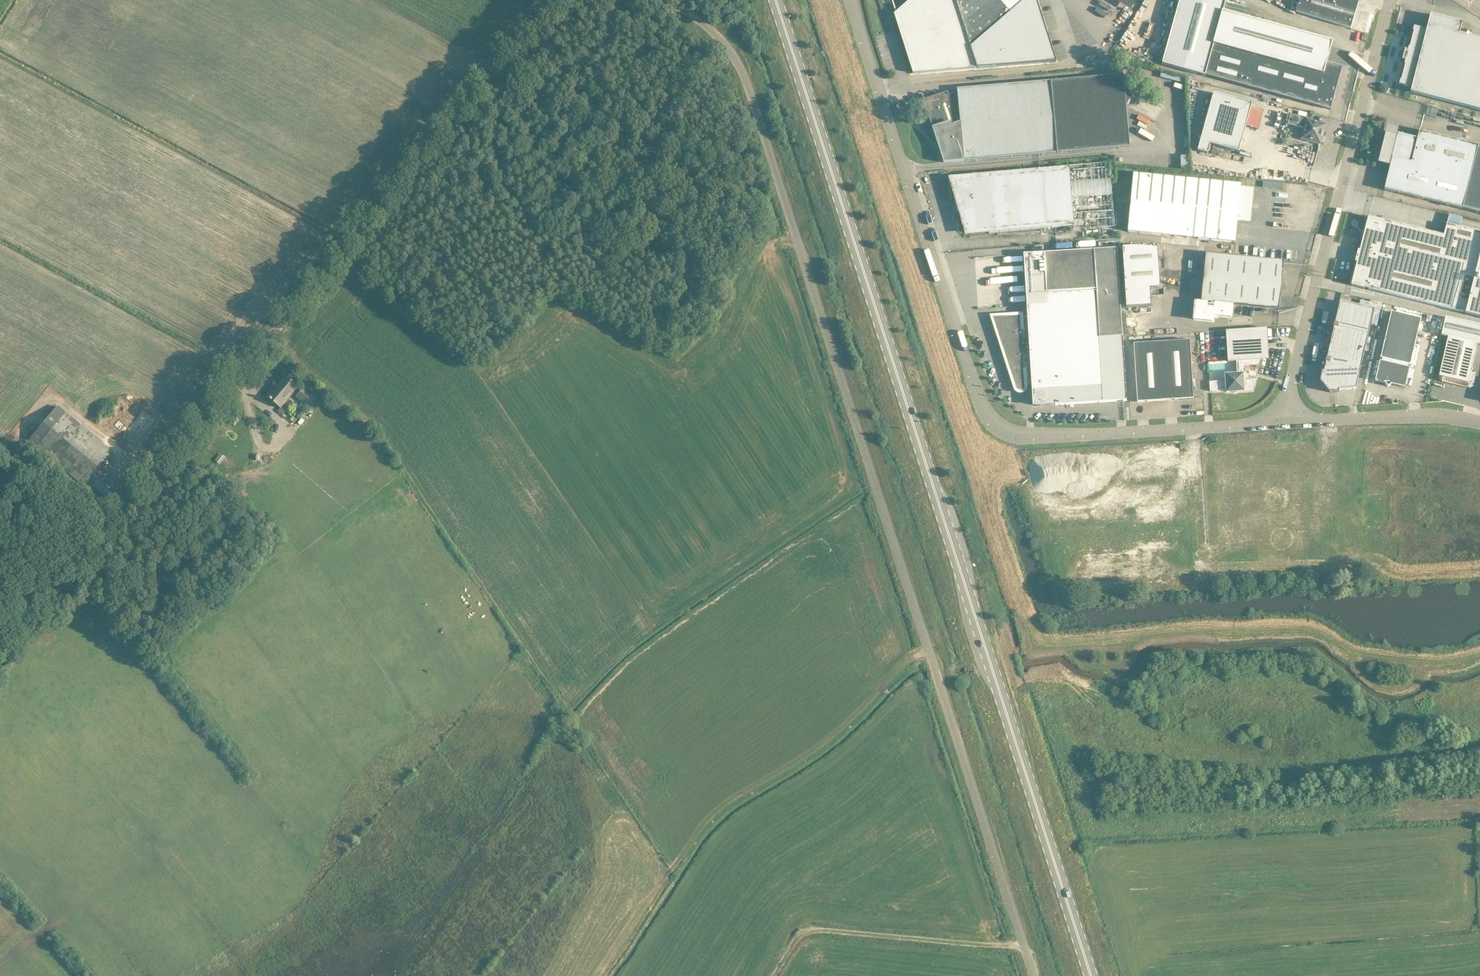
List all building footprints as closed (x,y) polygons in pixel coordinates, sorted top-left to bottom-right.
[(913,73),(977,68),(1056,61),(1036,0),(914,0),(897,15),(896,15),(915,72),(913,73)] [(1342,67),(1327,63),(1332,42),(1223,12),(1226,0),(1180,0),(1163,63),(1205,75),(1330,110),(1342,67)] [(1351,28),(1359,0),(1299,0),(1296,12),(1351,28)] [(1462,23),(1430,14),(1426,30),(1414,27),(1399,85),(1411,88),(1410,92),(1479,111),(1479,39),(1459,34),(1462,23)] [(1360,38),(1362,33),(1345,28),(1344,33),(1360,38)] [(1126,107),(1133,92),(1124,88),(1123,75),(957,89),(957,92),(948,95),(947,92),(923,100),(937,141),(939,140),(947,162),(1129,147),(1126,107)] [(1251,108),(1252,104),(1214,93),(1198,151),(1208,154),(1210,144),(1239,152),(1245,128),(1251,108)] [(1251,108),(1245,128),(1257,131),(1262,111),(1251,108)] [(1321,130),(1323,123),(1291,114),(1288,124),(1297,127),(1303,128),(1300,139),(1321,145),(1325,131),(1321,130)] [(1275,138),(1284,139),(1286,129),(1277,127),(1275,138)] [(1384,190),(1462,209),(1479,213),(1479,147),(1420,131),(1420,130),(1419,130),(1417,139),(1386,131),(1386,132),(1388,132),(1392,158),(1384,190)] [(1074,225),(1069,167),(973,175),(973,180),(954,181),(955,189),(957,189),(957,200),(960,200),(961,210),(963,210),(964,221),(966,220),(967,231),(988,229),(988,234),(1078,226),(1078,225),(1074,225)] [(1240,187),(1241,185),(1133,174),(1128,232),(1235,242),(1237,220),(1248,221),(1251,188),(1240,187)] [(1361,287),(1479,317),(1479,233),(1447,224),(1444,236),(1368,217),(1359,251),(1362,252),(1359,262),(1357,262),(1351,285),(1361,287)] [(1135,247),(1122,248),(1126,308),(1151,306),(1150,289),(1160,288),(1157,249),(1135,247)] [(1126,401),(1116,249),(1024,254),(1027,317),(1021,317),(1021,315),(992,316),(1015,389),(1017,391),(1019,392),(1021,392),(1023,391),(1025,389),(1026,387),(1025,381),(1031,381),(1033,406),(1126,401)] [(1214,316),(1231,318),(1232,304),(1279,309),(1283,261),(1206,254),(1201,301),(1194,301),(1192,320),(1213,322),(1214,316)] [(1356,389),(1374,309),(1340,301),(1335,323),(1334,323),(1333,327),(1334,328),(1327,358),(1326,358),(1325,362),(1326,363),(1324,372),(1322,371),(1320,381),(1323,384),(1324,383),(1328,388),(1327,389),(1329,392),(1339,392),(1339,390),(1356,389)] [(1410,365),(1421,319),(1391,312),(1380,358),(1382,358),(1381,362),(1379,361),(1375,381),(1385,383),(1385,384),(1386,385),(1387,386),(1388,386),(1389,386),(1390,386),(1390,385),(1391,382),(1405,385),(1409,368),(1407,368),(1408,364),(1410,365)] [(1441,335),(1448,337),(1439,376),(1443,377),(1442,382),(1468,388),(1468,386),(1472,384),(1473,384),(1476,374),(1471,373),(1478,344),(1479,344),(1479,325),(1445,317),(1441,335)] [(1268,349),(1267,328),(1226,331),(1228,362),(1239,361),(1240,374),(1225,375),(1226,381),(1209,382),(1210,391),(1226,390),(1226,392),(1232,392),(1233,392),(1235,393),(1236,392),(1237,392),(1238,391),(1244,391),(1243,383),(1244,382),(1245,382),(1246,380),(1256,379),(1264,349),(1268,349)] [(1190,340),(1134,344),(1137,402),(1193,399),(1190,340)] [(1224,370),(1223,361),(1210,362),(1210,371),(1224,370)] [(305,387),(302,391),(298,388),(298,387),(286,376),(274,390),(273,389),(267,396),(281,408),(293,393),(297,396),(297,397),(308,406),(316,397),(305,387)] [(57,406),(28,440),(83,486),(112,452),(57,406)] [(144,410),(122,435),(136,446),(146,435),(145,433),(156,420),(144,410)]
